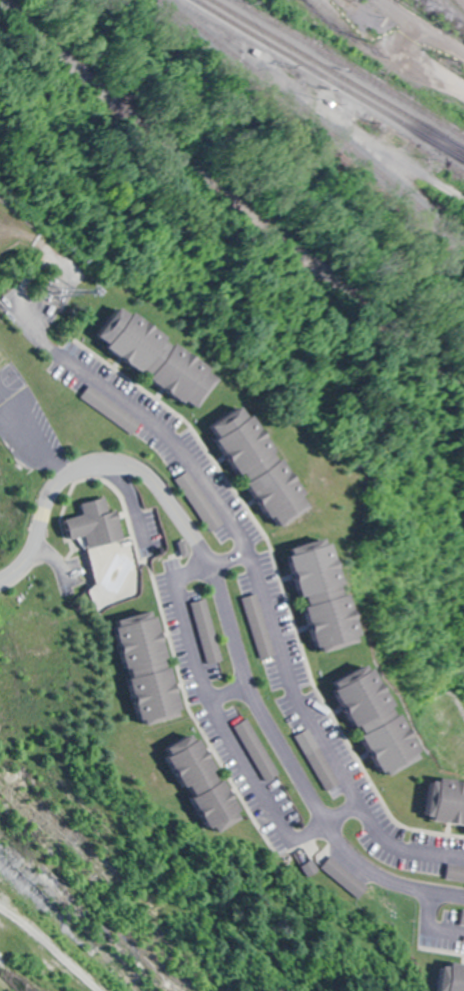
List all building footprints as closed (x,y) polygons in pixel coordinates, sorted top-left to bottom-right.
[(121,304),(97,340),(201,409),(225,373),(121,304)] [(315,507),(254,401),(217,423),(278,529),(315,507)] [(125,540),(119,510),(109,512),(106,497),(81,503),(84,515),(69,519),(73,539),(87,536),(89,548),(125,540)] [(367,641),(342,542),(297,554),(322,653),(367,641)] [(188,714),(160,612),(119,623),(147,725),(188,714)] [(385,777),(425,759),(381,663),(341,681),(385,777)] [(275,776),(250,719),(237,725),(262,782),(275,776)] [(204,732),(172,748),(216,835),(247,819),(204,732)] [(463,826),(463,783),(430,779),(425,821),(463,826)] [(449,966),(447,990),(463,990),(463,967),(449,966)]
